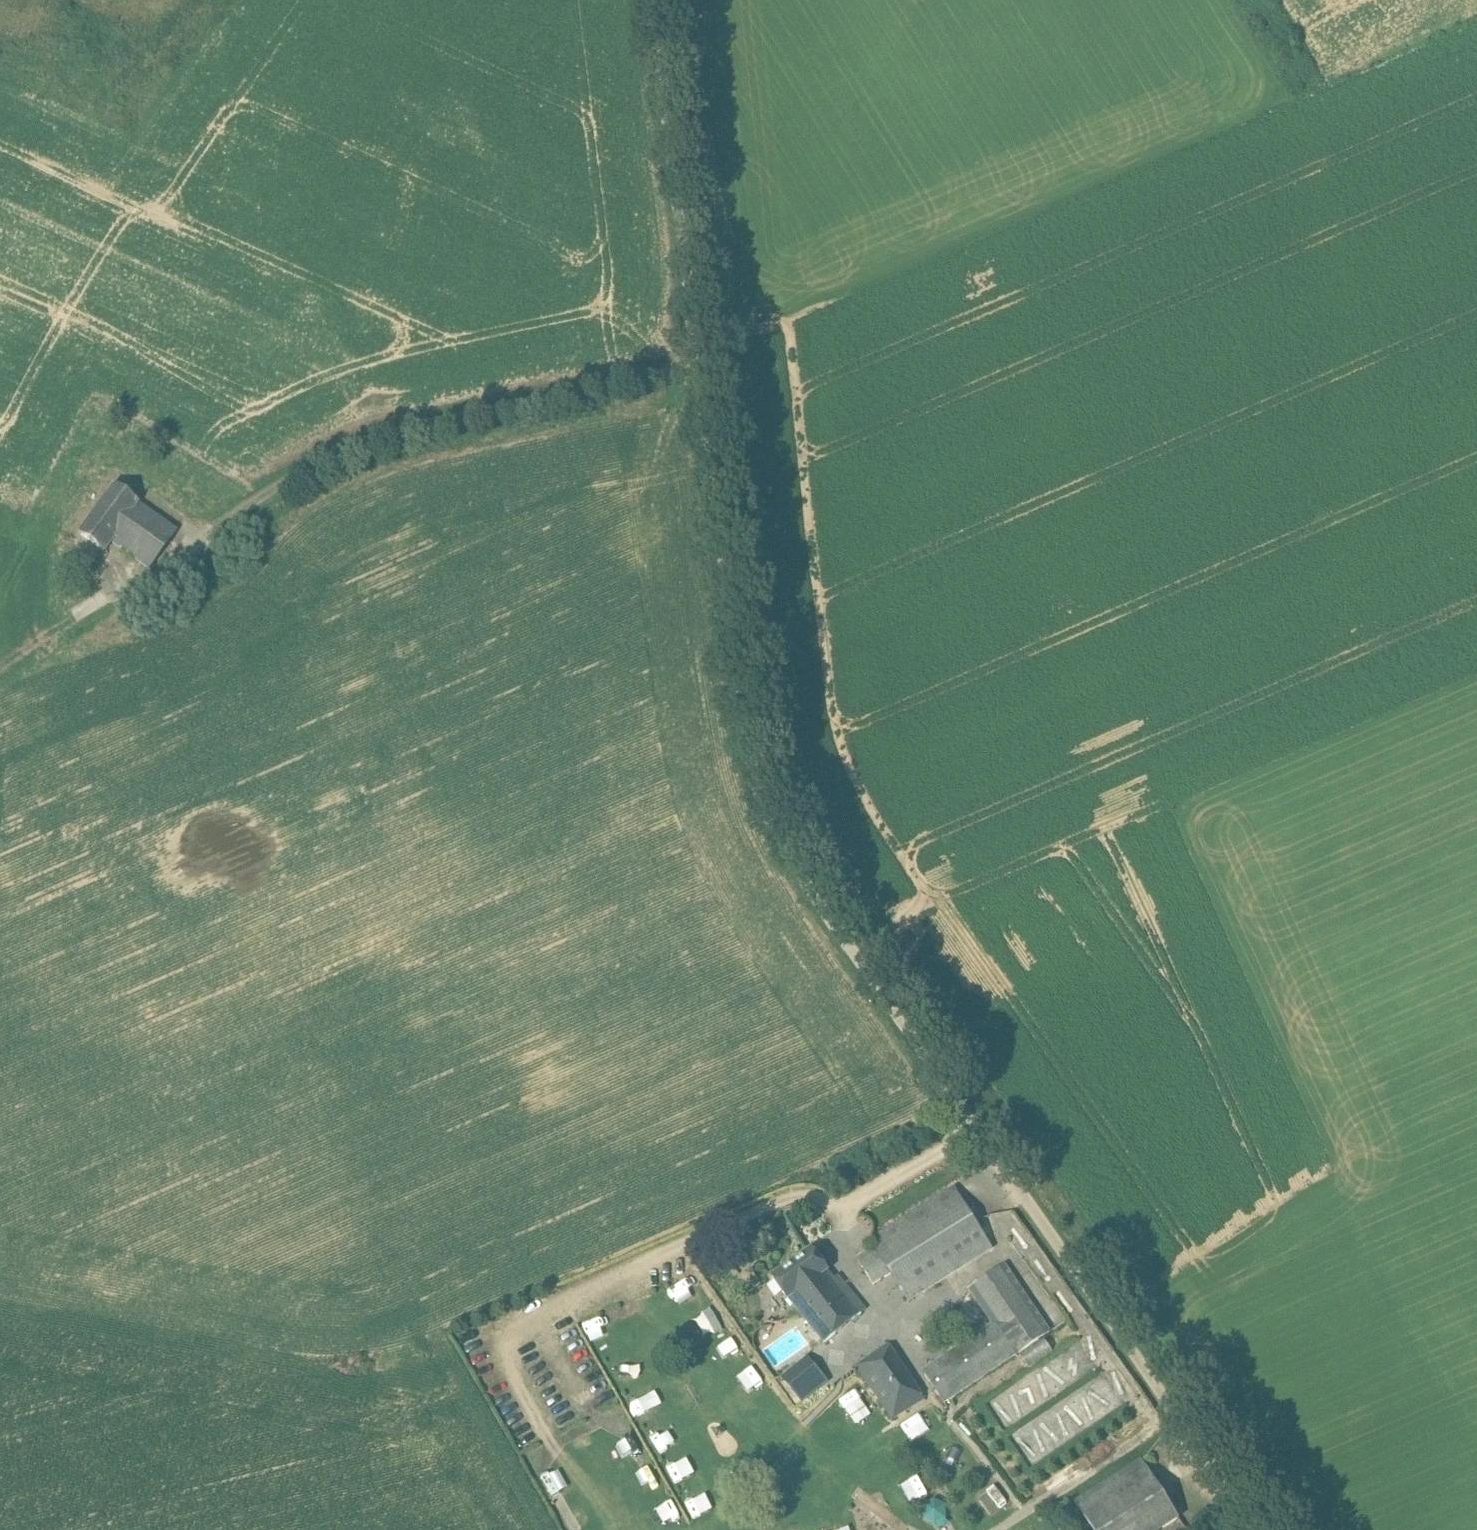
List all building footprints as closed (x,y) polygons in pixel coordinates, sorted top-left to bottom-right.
[(149,569),(177,531),(113,486),(79,534),(104,552),(111,542),(149,569)] [(876,1247),(858,1258),(875,1286),(893,1275),(909,1302),(993,1250),(955,1189),(871,1241),(876,1247)] [(824,1343),(849,1323),(865,1311),(838,1276),(834,1279),(828,1271),(829,1271),(812,1250),(797,1262),(772,1277),(824,1343)] [(944,1403),(1033,1343),(1050,1332),(1005,1265),(970,1289),(994,1324),(923,1372),(944,1403)] [(863,1440),(871,1435),(923,1400),(887,1347),(835,1381),(827,1387),(863,1440)] [(824,1377),(807,1356),(783,1376),(793,1389),(791,1391),(802,1404),(816,1393),(811,1387),(824,1377)] [(742,1375),(750,1390),(765,1381),(756,1366),(742,1375)] [(1099,1398),(1091,1403),(1097,1414),(1121,1399),(1105,1374),(1090,1383),(1099,1398)] [(1015,1434),(1023,1455),(1053,1444),(1048,1430),(1039,1433),(1036,1425),(1015,1434)] [(946,1442),(929,1450),(938,1469),(955,1461),(946,1442)] [(1162,1529),(1179,1518),(1143,1461),(1126,1472),(1076,1503),(1093,1529),(1161,1529),(1162,1529)] [(996,1484),(977,1497),(990,1515),(1009,1501),(996,1484)] [(922,1507),(936,1529),(953,1518),(940,1496),(922,1507)] [(672,1500),(656,1508),(665,1524),(681,1515),(672,1500)]
